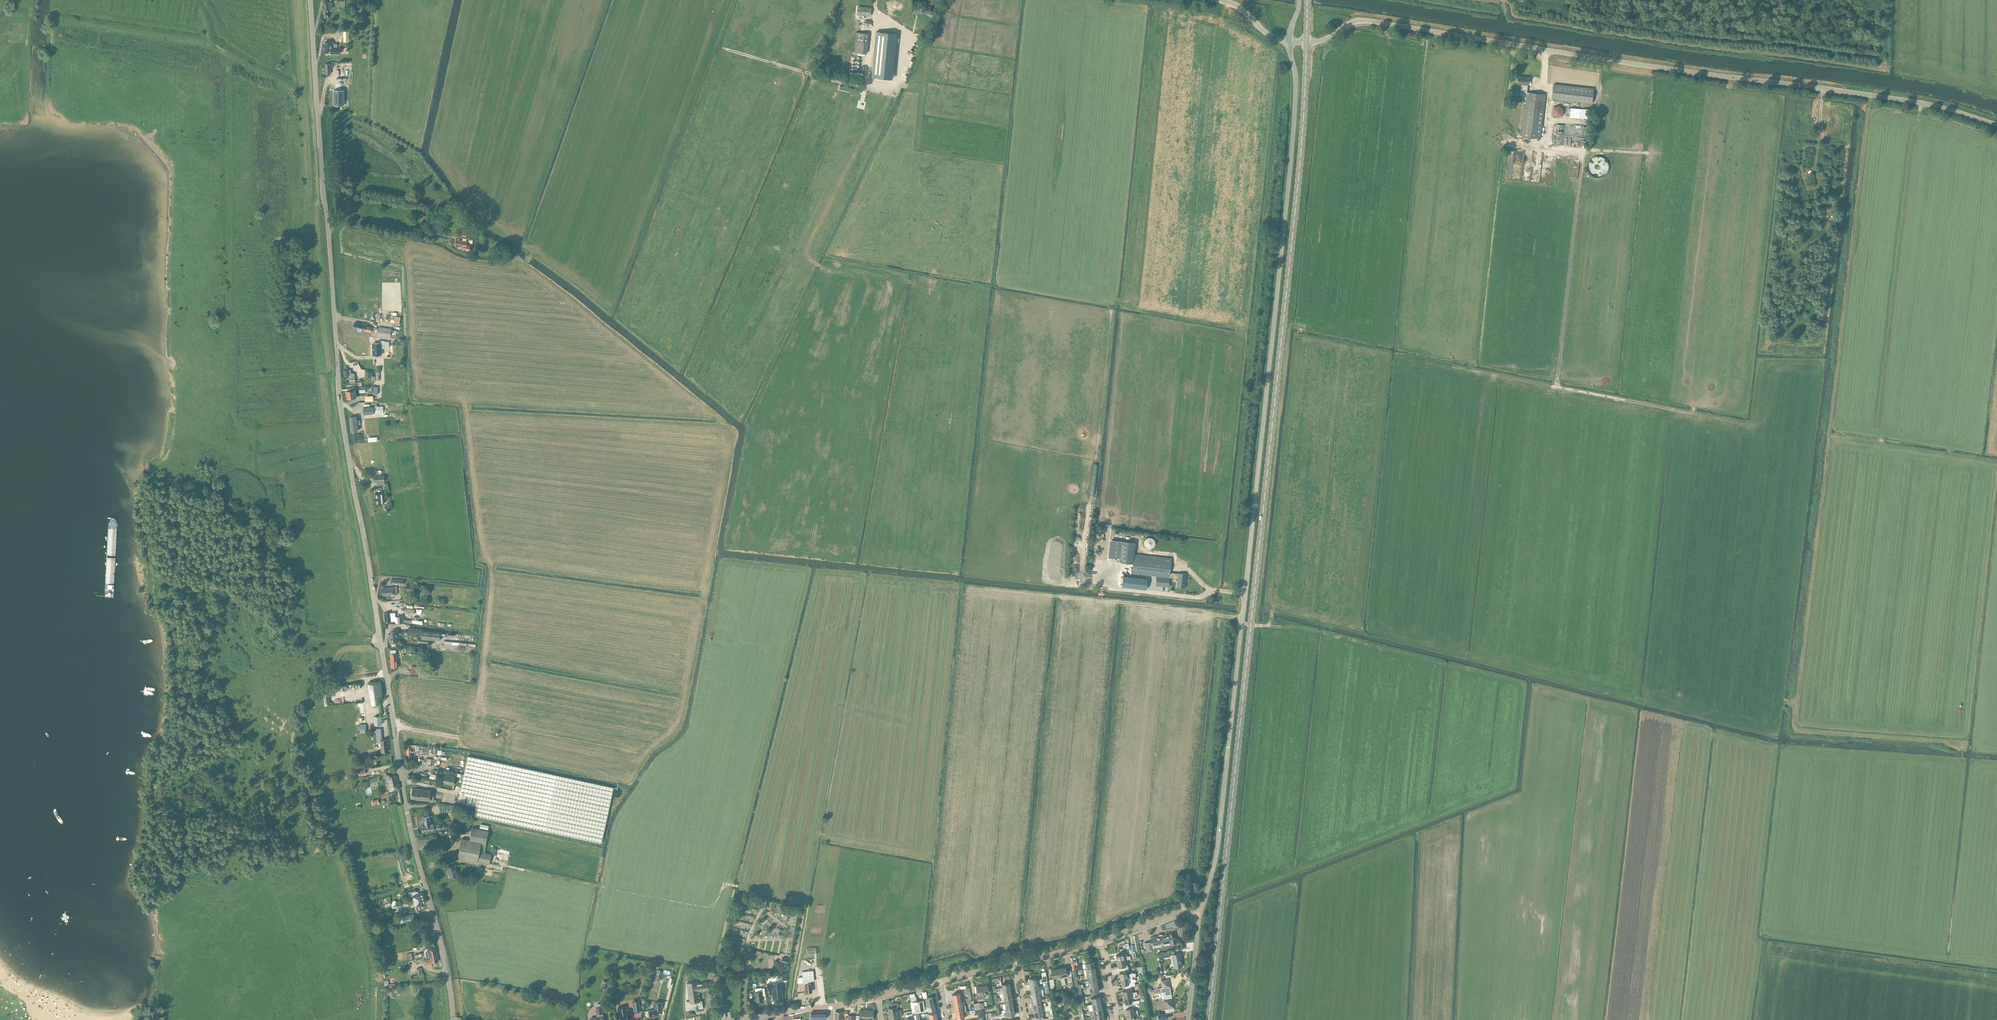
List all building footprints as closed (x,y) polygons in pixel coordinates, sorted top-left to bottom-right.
[(323,11),(324,18),(329,18),(328,9),(332,8),(332,2),(324,2),(325,10),(323,11)] [(922,10),(922,13),(931,13),(930,7),(926,7),(925,2),(914,2),(914,10),(922,10)] [(860,18),(864,19),(864,15),(870,16),(871,8),(858,7),(857,15),(860,15),(860,18)] [(876,31),(872,77),(891,79),(894,43),(896,43),(897,33),(876,31)] [(854,52),(866,53),(867,54),(869,34),(856,32),(854,52)] [(329,53),(340,54),(340,47),(337,47),(337,44),(333,44),(333,42),(332,42),(325,42),(325,46),(322,46),(323,53),(329,53)] [(863,59),(863,64),(837,61),(836,71),(862,73),(862,69),(869,70),(870,65),(867,65),(868,59),(863,59)] [(351,63),(339,63),(339,71),(334,71),(334,77),(351,77),(351,63)] [(324,64),(325,73),(331,73),(331,67),(333,67),(333,64),(324,64)] [(1522,136),(1541,139),(1546,94),(1527,92),(1529,78),(1518,76),(1517,84),(1522,84),(1521,94),(1526,94),(1526,102),(1524,102),(1523,106),(1524,106),(1523,111),(1524,112),(1522,136)] [(1594,89),(1553,84),(1552,99),(1592,104),(1594,89)] [(344,90),(334,90),(334,105),(344,105),(344,90)] [(1553,107),(1553,114),(1556,114),(1556,117),(1564,116),(1564,106),(1553,107)] [(1571,108),(1571,117),(1589,117),(1589,108),(1571,108)] [(1531,181),(1534,151),(1515,149),(1512,179),(1531,181)] [(1545,155),(1542,175),(1548,176),(1549,171),(1554,172),(1554,170),(1548,169),(1550,159),(1549,159),(1549,156),(1545,155)] [(1608,157),(1590,157),(1590,173),(1608,173),(1608,157)] [(466,250),(470,251),(471,245),(467,244),(467,241),(466,241),(467,239),(468,239),(469,234),(467,234),(468,229),(462,228),(460,238),(463,238),(462,241),(460,240),(460,238),(457,238),(456,245),(466,247),(466,250)] [(401,317),(392,315),(391,322),(399,324),(401,317)] [(390,337),(396,338),(397,331),(391,330),(392,329),(379,327),(378,328),(365,326),(365,324),(355,322),(354,329),(364,331),(371,332),(378,334),(377,335),(390,338),(390,337)] [(373,343),(373,355),(381,355),(381,348),(385,348),(385,347),(389,347),(389,342),(385,342),(385,341),(380,341),(380,343),(373,343)] [(350,379),(350,383),(355,382),(354,373),(351,374),(350,369),(343,370),(344,378),(346,377),(347,380),(350,379)] [(346,392),(347,399),(353,398),(356,397),(355,391),(354,387),(348,388),(348,391),(346,392)] [(385,406),(365,405),(365,413),(385,414),(385,406)] [(349,418),(351,431),(358,430),(357,425),(360,425),(360,420),(357,420),(356,417),(349,418)] [(377,482),(377,485),(385,485),(385,481),(384,475),(374,476),(375,482),(377,482)] [(375,494),(376,504),(384,503),(383,496),(384,496),(384,493),(375,494)] [(1148,536),(1145,545),(1153,548),(1156,539),(1148,536)] [(1119,562),(1133,563),(1135,542),(1122,541),(1111,539),(1109,557),(1120,558),(1119,562)] [(1177,587),(1185,588),(1186,574),(1170,572),(1171,558),(1134,554),(1132,573),(1156,576),(1155,585),(1169,587),(1170,577),(1178,578),(1177,587)] [(1142,586),(1147,586),(1147,578),(1123,576),(1122,586),(1142,588),(1142,586)] [(393,612),(383,613),(384,622),(394,621),(393,612)] [(421,638),(439,640),(440,632),(422,631),(422,629),(408,628),(408,632),(403,631),(403,634),(408,634),(408,635),(422,636),(421,638)] [(388,634),(389,643),(396,642),(396,638),(398,638),(398,631),(391,632),(391,633),(388,634)] [(410,675),(420,676),(421,667),(411,666),(410,675)] [(378,682),(368,684),(370,699),(372,699),(372,704),(381,703),(378,682)] [(382,725),(382,716),(374,716),(374,725),(382,725)] [(388,739),(383,740),(382,728),(376,729),(377,741),(379,741),(379,743),(381,743),(381,752),(382,752),(382,753),(387,753),(386,751),(389,751),(388,739)] [(406,746),(407,758),(412,757),(411,752),(416,752),(415,745),(411,746),(411,745),(406,746)] [(418,754),(432,755),(432,749),(430,748),(430,746),(419,746),(418,754)] [(542,830),(602,843),(610,805),(614,787),(554,774),(554,775),(468,756),(458,802),(476,805),(474,815),(542,830)] [(455,777),(445,775),(443,783),(453,785),(455,777)] [(387,778),(390,790),(400,789),(399,783),(398,783),(398,776),(387,778)] [(413,788),(412,800),(430,800),(431,790),(413,788)] [(421,825),(422,832),(435,830),(444,829),(446,828),(446,827),(446,826),(446,825),(445,824),(443,824),(440,824),(440,822),(431,824),(430,816),(424,817),(424,824),(421,825)] [(478,862),(489,864),(491,854),(485,853),(487,843),(486,843),(489,831),(472,827),(470,840),(462,838),(458,858),(478,862)] [(448,871),(450,878),(458,876),(455,865),(446,867),(447,871),(448,871)] [(405,901),(406,903),(410,901),(415,900),(415,901),(419,899),(419,898),(423,897),(422,892),(419,893),(418,891),(416,891),(416,890),(409,892),(410,896),(413,895),(414,898),(405,901)] [(414,902),(416,910),(422,908),(421,904),(425,903),(423,897),(419,898),(419,899),(415,901),(415,900),(410,901),(410,903),(414,902)] [(402,916),(404,922),(415,919),(414,914),(402,916)] [(1146,951),(1152,950),(1151,948),(1161,946),(1161,945),(1164,945),(1163,944),(1169,943),(1170,945),(1173,944),(1173,943),(1177,942),(1176,937),(1172,938),(1171,933),(1162,935),(1162,934),(1158,934),(1159,936),(1150,937),(1151,942),(1150,942),(1150,941),(1144,942),(1146,951)] [(429,956),(437,955),(436,948),(430,949),(428,949),(428,948),(427,948),(426,948),(426,949),(425,949),(425,950),(425,951),(424,951),(424,952),(415,954),(416,958),(416,959),(429,956)] [(1170,968),(1182,966),(1181,960),(1182,960),(1180,953),(1171,955),(1173,967),(1170,968)] [(438,961),(437,955),(429,956),(429,958),(424,959),(425,963),(438,961)] [(1086,969),(1095,967),(1094,961),(1091,961),(1091,958),(1083,959),(1083,963),(1085,963),(1086,969)] [(1125,962),(1127,962),(1127,959),(1117,961),(1118,967),(1121,966),(1122,969),(1128,968),(1128,965),(1126,966),(1125,962)] [(1058,968),(1060,979),(1064,978),(1063,976),(1067,975),(1066,967),(1058,968)] [(1056,977),(1057,980),(1060,979),(1058,968),(1051,969),(1053,978),(1056,977)] [(1120,979),(1128,978),(1135,976),(1136,973),(1132,972),(1127,975),(1127,972),(1129,971),(1128,968),(1122,969),(1122,972),(1119,973),(1120,979)] [(805,984),(806,992),(812,991),(811,981),(814,980),(813,970),(802,972),(802,977),(803,984),(805,984)] [(1029,978),(1030,985),(1038,984),(1041,983),(1045,983),(1047,982),(1046,972),(1041,973),(1042,979),(1037,980),(1037,977),(1029,978)] [(1125,987),(1131,986),(1135,985),(1134,982),(1129,983),(1128,978),(1120,979),(1121,985),(1125,984),(1125,987)] [(1167,1007),(1168,1012),(1174,1011),(1173,1006),(1175,1006),(1174,999),(1172,1000),(1168,979),(1161,981),(1162,988),(1160,988),(1161,992),(1164,992),(1165,1001),(1163,1001),(1164,1008),(1167,1007)] [(686,1001),(688,1010),(695,1009),(703,1008),(702,1001),(700,1001),(699,991),(708,990),(707,982),(697,983),(697,981),(687,983),(689,1001),(686,1001)] [(772,989),(773,999),(783,998),(782,993),(781,983),(767,984),(768,990),(772,989)] [(993,990),(993,992),(998,992),(1010,989),(1009,983),(1002,984),(1002,987),(995,988),(995,985),(992,986),(993,990)] [(1038,984),(1030,985),(1031,991),(1039,990),(1042,989),(1041,986),(1041,983),(1038,984)] [(987,984),(976,986),(977,995),(989,994),(987,984)] [(1122,991),(1123,997),(1134,995),(1137,994),(1136,992),(1133,992),(1132,991),(1131,986),(1125,987),(1126,990),(1122,991)] [(755,992),(756,1001),(763,1001),(762,996),(765,995),(764,988),(761,988),(762,991),(755,992)] [(1004,997),(1011,996),(1010,989),(998,992),(998,994),(999,994),(1000,997),(1004,997)] [(1123,1006),(1137,1003),(1139,1003),(1139,1000),(1132,1001),(1131,998),(1135,998),(1134,995),(1123,997),(1124,1002),(1122,1003),(1123,1006)] [(911,1002),(913,1014),(936,1010),(935,1002),(933,1002),(932,997),(926,998),(927,1006),(924,1007),(923,1000),(911,1002)] [(953,1001),(954,1007),(965,1005),(964,999),(953,1001)] [(1033,1004),(1034,1010),(1052,1007),(1051,1001),(1048,1001),(1048,1005),(1044,1006),(1041,1006),(1041,1003),(1033,1004)] [(646,1011),(646,1017),(650,1016),(658,1015),(657,1010),(663,1009),(662,1002),(653,1003),(654,1010),(649,1011),(646,1011)] [(888,1008),(889,1015),(902,1013),(901,1009),(897,1010),(896,1007),(899,1006),(898,1002),(891,1004),(891,1007),(888,1008)] [(1125,1009),(1126,1014),(1138,1013),(1137,1010),(1134,1010),(1133,1007),(1135,1006),(1138,1006),(1137,1003),(1123,1006),(1123,1009),(1125,1009)] [(954,1007),(955,1013),(967,1011),(966,1005),(965,1005),(954,1007)] [(603,1013),(602,1006),(596,1007),(597,1015),(598,1017),(591,1018),(591,1019),(604,1019),(603,1016),(603,1013)] [(618,1019),(623,1019),(626,1019),(630,1019),(629,1010),(626,1010),(626,1006),(618,1007),(619,1011),(616,1012),(618,1019)] [(1047,1014),(1048,1018),(1053,1017),(1052,1007),(1034,1010),(1035,1017),(1043,1015),(1042,1012),(1047,1011),(1047,1014)] [(861,1019),(866,1019),(866,1010),(859,1010),(859,1015),(856,1015),(856,1019),(861,1019)] [(955,1013),(956,1019),(964,1018),(964,1015),(969,1014),(968,1011),(967,1011),(955,1013)] [(811,1019),(816,1019),(826,1019),(825,1012),(811,1012),(811,1019)]
